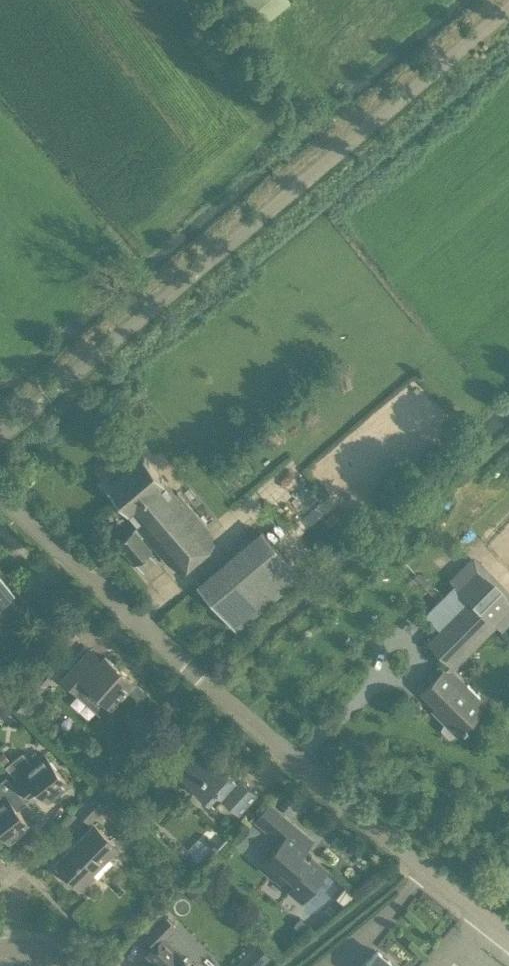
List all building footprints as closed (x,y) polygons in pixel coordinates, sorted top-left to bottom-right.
[(229,6),(251,33),(290,0),(236,0),(229,6)] [(143,454),(107,485),(128,509),(138,522),(136,523),(137,524),(116,541),(134,562),(135,562),(144,570),(156,560),(149,551),(153,548),(142,535),(144,533),(168,560),(208,526),(176,488),(174,490),(164,478),(143,454)] [(261,527),(196,582),(236,630),(301,575),(261,527)] [(419,690),(434,705),(430,709),(443,722),(440,728),(450,737),(456,734),(457,735),(483,708),(473,698),(477,693),(453,669),(497,624),(502,629),(508,622),(508,590),(473,554),(449,578),(453,582),(423,613),(438,628),(426,640),(445,658),(436,667),(439,670),(419,690)] [(1,613),(0,613),(0,628),(3,632),(34,607),(2,569),(0,570),(0,612),(1,613)] [(86,652),(64,678),(76,689),(84,679),(111,702),(133,677),(105,654),(98,662),(86,652)] [(35,677),(12,701),(22,710),(45,686),(35,677)] [(180,738),(163,759),(178,772),(214,803),(222,794),(239,809),(257,789),(240,774),(237,777),(208,752),(203,758),(180,738)] [(21,752),(5,764),(23,787),(33,780),(48,799),(68,783),(43,751),(29,763),(21,752)] [(10,841),(30,825),(14,805),(23,798),(6,777),(0,782),(0,829),(10,841)] [(92,791),(75,808),(90,822),(107,805),(92,791)] [(270,800),(254,819),(281,840),(261,864),(303,897),(328,866),(306,848),(315,837),(270,800)] [(94,822),(56,862),(83,888),(95,876),(93,873),(119,846),(94,822)] [(146,935),(155,944),(147,951),(162,965),(161,965),(198,965),(194,962),(196,961),(186,951),(185,952),(165,933),(174,924),(165,915),(146,935)] [(256,965),(260,965),(273,955),(263,943),(247,955),(256,965)] [(377,949),(363,965),(396,965),(377,949)]
